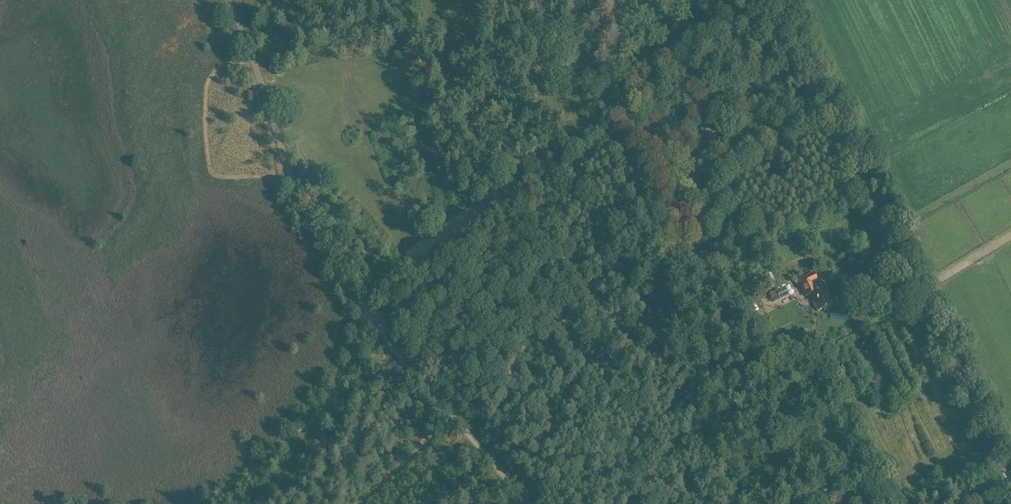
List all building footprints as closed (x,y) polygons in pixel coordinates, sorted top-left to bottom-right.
[(833,304),(825,287),(816,291),(814,288),(815,287),(813,282),(817,280),(814,273),(798,280),(802,288),(804,287),(808,296),(809,295),(817,312),(833,304)] [(776,291),(780,300),(789,296),(785,287),(776,291)]
